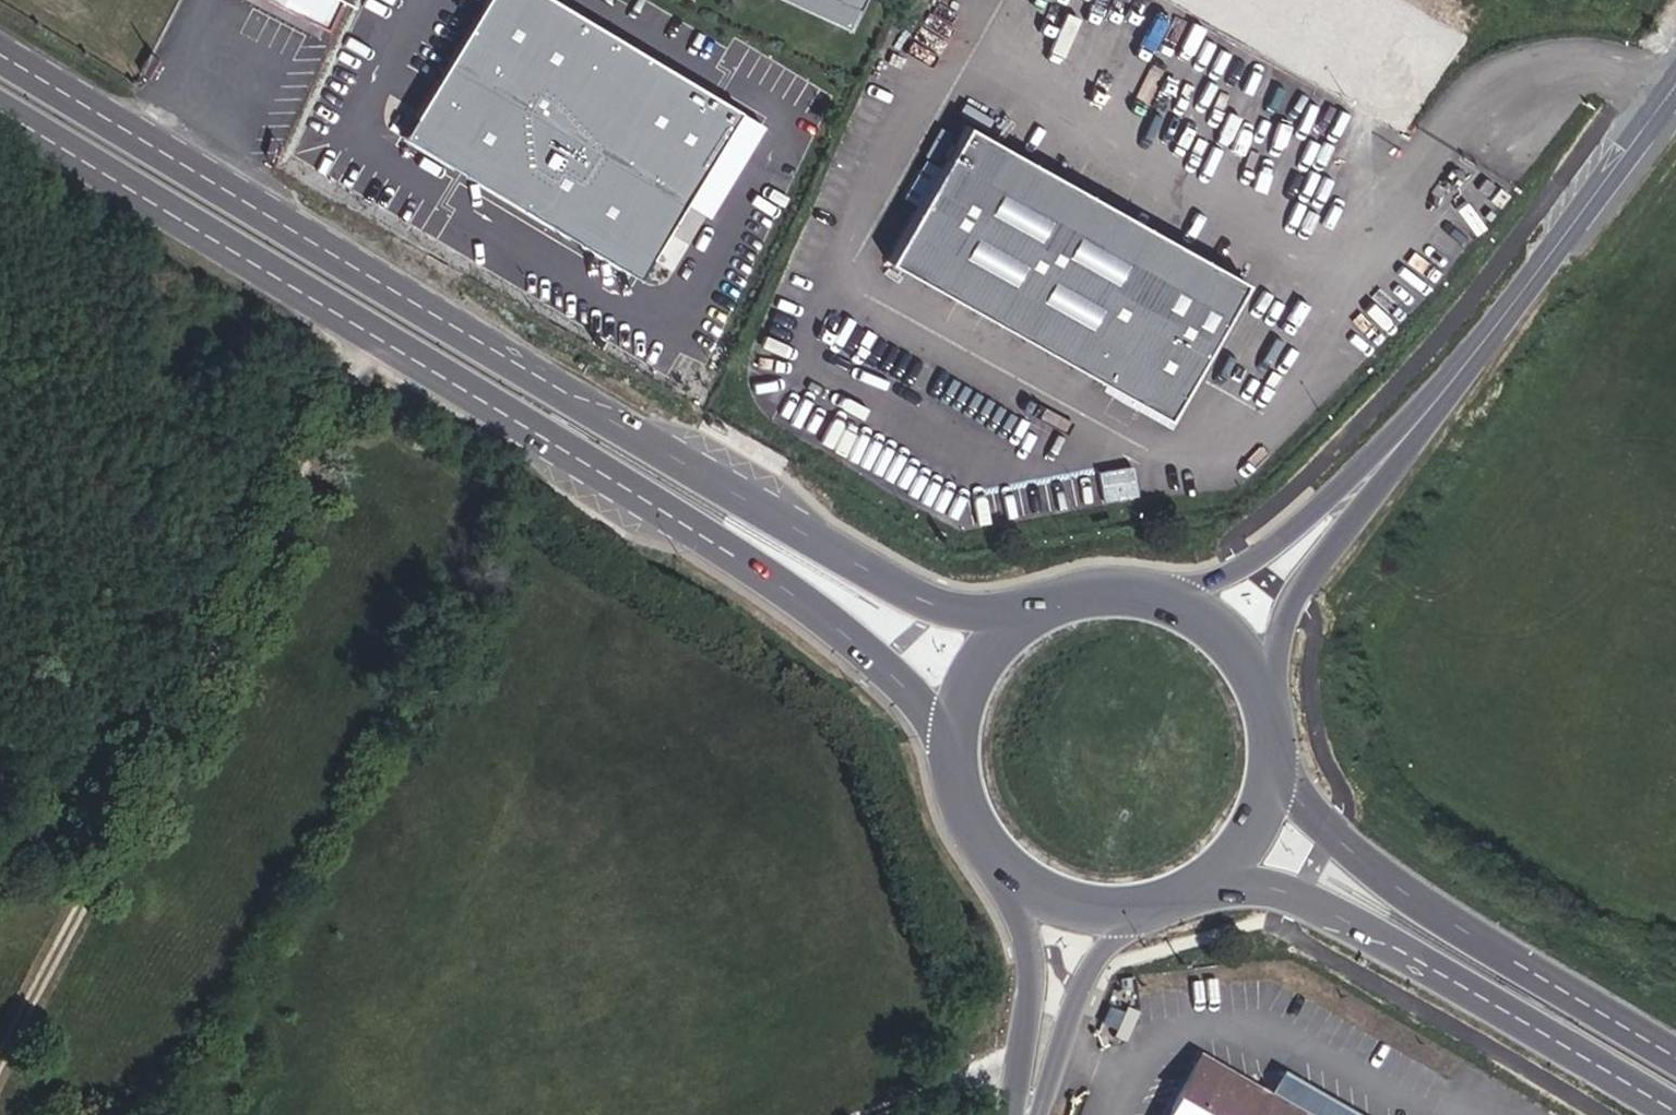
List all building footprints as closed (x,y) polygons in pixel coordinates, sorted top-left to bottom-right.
[(323,30),(337,0),(264,0),(323,30)] [(551,0),(486,0),(403,140),(641,280),(741,112),(551,0)] [(857,33),(873,0),(788,0),(857,33)] [(1251,275),(967,116),(889,256),(1172,416),(1251,275)] [(739,446),(724,437),(721,443),(735,452),(739,446)] [(1104,499),(1140,496),(1137,466),(1101,469),(1104,499)] [(1165,1114),(1351,1114),(1303,1087),(1289,1110),(1266,1096),(1199,1057),(1165,1114)] [(1289,1110),(1303,1087),(1280,1073),(1266,1096),(1289,1110)]
